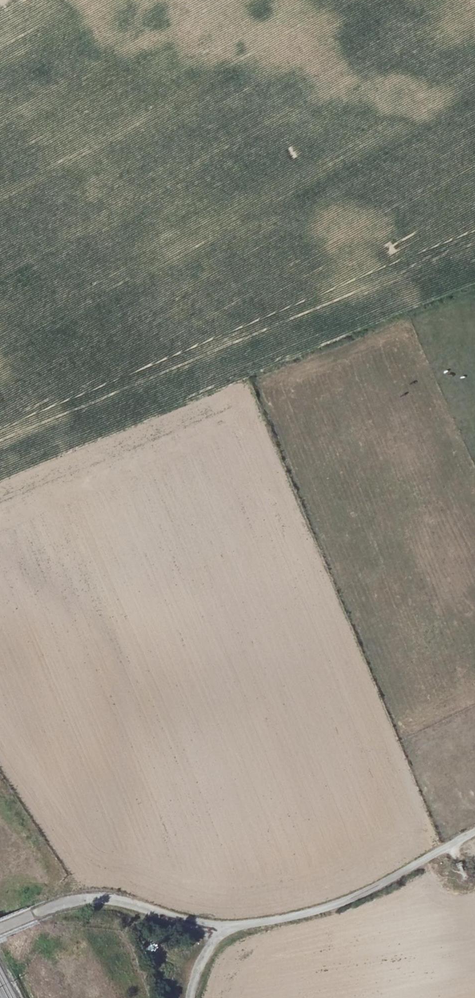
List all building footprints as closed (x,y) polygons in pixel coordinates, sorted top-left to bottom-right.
[(462,861),(457,863),(461,873),(466,871),(462,861)]
